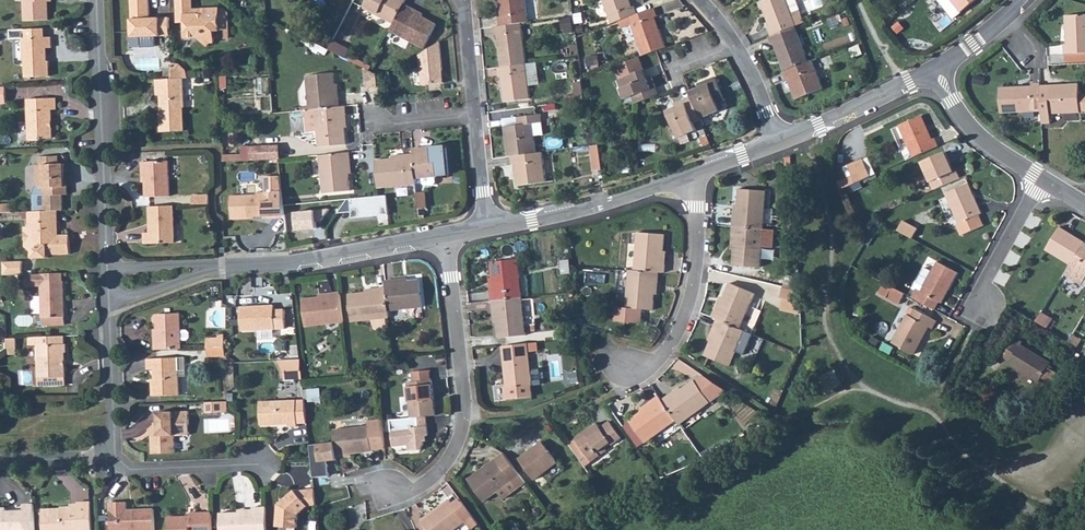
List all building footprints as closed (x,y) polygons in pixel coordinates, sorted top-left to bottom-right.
[(25,21),(49,20),(48,2),(48,0),(24,0),(25,21)] [(150,19),(149,0),(131,0),(132,37),(141,37),(142,47),(156,46),(155,36),(170,36),(169,18),(150,19)] [(229,30),(228,13),(224,9),(219,9),(204,9),(204,14),(199,15),(199,12),(195,12),(193,10),(192,0),(177,0),(178,21),(185,21),(186,38),(199,37),(208,46),(214,43),(214,31),(225,30),(229,30)] [(364,8),(394,24),(404,4),(406,0),(368,0),(364,8)] [(523,23),(529,22),(525,0),(499,0),(501,17),(499,18),(500,26),(523,23)] [(619,21),(638,14),(635,6),(631,8),(629,0),(603,0),(612,24),(619,21)] [(761,1),(771,27),(768,28),(771,36),(795,27),(797,26),(792,13),(799,10),(800,10),(796,0),(764,0),(761,1)] [(977,0),(939,0),(954,18),(977,0)] [(390,31),(424,48),(437,24),(410,11),(412,8),(404,4),(394,24),(390,31)] [(619,21),(622,29),(631,25),(643,56),(667,47),(660,30),(659,30),(654,17),(658,16),(655,8),(638,14),(619,21)] [(792,13),(797,26),(804,23),(799,10),(792,13)] [(1065,54),(1084,53),(1084,15),(1065,16),(1067,45),(1064,45),(1065,54)] [(493,27),(495,35),(499,35),(501,49),(499,49),(502,67),(526,64),(529,63),(523,23),(500,26),(493,27)] [(769,37),(772,45),(774,44),(785,72),(809,62),(795,27),(771,36),(769,37)] [(47,55),(47,48),(52,48),(52,37),(45,37),(44,28),(10,30),(11,40),(22,39),(23,61),(25,61),(26,77),(50,76),(49,61),(45,61),(45,57),(47,55)] [(329,50),(346,59),(350,50),(333,41),(329,50)] [(440,42),(419,55),(422,85),(442,83),(441,70),(443,70),(440,42)] [(617,80),(621,89),(625,88),(621,79),(639,72),(643,81),(648,79),(639,58),(615,67),(620,79),(617,80)] [(783,72),(786,80),(788,80),(796,100),(823,89),(813,61),(809,62),(785,72),(783,72)] [(179,64),(171,62),(172,79),(183,78),(188,78),(186,70),(179,64)] [(526,64),(529,86),(540,85),(537,62),(529,63),(526,64)] [(497,68),(499,76),(501,76),(505,102),(531,99),(529,86),(526,64),(502,67),(497,68)] [(378,75),(364,68),(366,88),(379,86),(378,75)] [(621,79),(625,88),(621,89),(624,99),(632,97),(635,104),(659,94),(652,77),(648,79),(643,81),(639,72),(621,79)] [(310,110),(316,110),(340,107),(339,99),(336,99),(335,84),(334,73),(307,76),(310,110)] [(692,97),(699,116),(709,112),(710,115),(720,111),(718,104),(725,101),(716,77),(698,84),(700,88),(702,93),(692,97)] [(156,80),(157,95),(160,95),(161,106),(163,106),(163,113),(161,113),(160,113),(161,132),(185,131),(183,108),(185,108),(183,78),(172,79),(156,80)] [(1041,83),(1032,83),(1032,88),(1018,88),(1018,87),(1000,88),(1001,113),(1042,111),(1041,86),(1041,83)] [(1042,111),(1043,124),(1051,123),(1050,114),(1080,113),(1080,111),(1084,111),(1084,94),(1079,95),(1079,84),(1049,85),(1041,86),(1042,111)] [(690,92),(692,97),(702,93),(700,88),(690,92)] [(669,116),(676,135),(685,131),(687,134),(697,130),(694,123),(701,120),(701,119),(699,116),(692,97),(674,103),(676,107),(678,113),(669,116)] [(28,99),(30,141),(41,140),(43,139),(53,138),(52,110),(56,110),(56,98),(28,99)] [(316,110),(317,131),(319,147),(346,145),(345,128),(343,115),(346,115),(345,107),(340,107),(316,110)] [(667,111),(669,116),(678,113),(676,107),(667,111)] [(306,117),(308,132),(317,131),(316,110),(310,110),(303,111),(304,115),(306,117)] [(508,157),(511,157),(537,153),(534,136),(544,135),(541,114),(517,117),(519,125),(504,127),(508,157)] [(914,157),(939,146),(935,138),(932,140),(921,116),(900,125),(914,157)] [(707,136),(701,138),(704,146),(710,143),(707,136)] [(251,147),(251,160),(279,159),(278,145),(251,147)] [(591,146),(592,153),(600,152),(599,145),(591,146)] [(449,175),(447,148),(435,149),(421,151),(421,148),(412,149),(413,154),(415,178),(422,178),(423,183),(426,186),(434,185),(436,182),(435,177),(449,175)] [(320,155),(324,193),(351,191),(349,174),(348,161),(351,161),(350,152),(320,155)] [(511,157),(512,165),(514,165),(517,186),(546,182),(543,152),(537,153),(511,157)] [(592,153),(594,171),(602,170),(600,152),(592,153)] [(934,190),(960,178),(956,170),(954,171),(945,152),(922,162),(934,190)] [(375,161),(378,188),(416,184),(415,178),(413,154),(404,155),(405,158),(392,159),(375,161)] [(37,185),(33,196),(34,212),(58,211),(63,211),(63,195),(68,195),(68,186),(66,186),(65,164),(59,164),(58,156),(39,157),(39,165),(43,166),(44,171),(36,173),(37,185)] [(838,182),(841,190),(871,176),(863,159),(848,165),(853,176),(838,182)] [(142,171),(145,171),(145,182),(146,197),(170,196),(169,161),(142,162),(142,171)] [(251,218),(251,215),(264,214),(264,219),(273,219),(285,218),(285,215),(280,176),(265,177),(265,192),(257,193),(257,195),(231,196),(232,219),(251,218)] [(982,213),(969,184),(946,194),(959,223),(957,224),(962,236),(984,226),(979,215),(982,213)] [(733,227),(763,229),(766,191),(739,189),(738,205),(737,219),(734,218),(733,227)] [(417,193),(419,208),(427,208),(426,192),(417,193)] [(193,205),(209,204),(209,195),(192,195),(193,205)] [(387,196),(351,199),(352,218),(389,215),(387,196)] [(0,204),(0,213),(12,212),(12,204),(0,204)] [(150,227),(150,233),(144,233),(145,244),(176,243),(174,206),(149,207),(150,224),(152,224),(152,227),(150,227)] [(29,212),(29,227),(25,227),(25,246),(33,253),(33,258),(49,258),(49,255),(71,254),(70,235),(59,236),(56,236),(56,223),(58,223),(58,211),(34,212),(29,212)] [(285,218),(287,231),(295,230),(293,214),(285,215),(285,218)] [(898,230),(913,238),(918,229),(903,221),(898,230)] [(732,235),(735,235),(734,249),(733,265),(760,267),(762,247),(773,248),(774,230),(763,229),(733,227),(732,235)] [(1069,267),(1081,247),(1071,240),(1074,236),(1060,227),(1045,252),(1069,267)] [(634,270),(659,272),(664,273),(665,264),(662,264),(664,251),(665,235),(637,232),(634,270)] [(1071,240),(1081,247),(1084,242),(1074,236),(1071,240)] [(1082,285),(1082,284),(1084,286),(1084,243),(1084,242),(1081,247),(1069,267),(1065,274),(1082,285)] [(491,292),(492,301),(522,297),(518,259),(491,262),(493,278),(494,292),(491,292)] [(562,261),(563,274),(571,274),(570,260),(562,261)] [(23,261),(3,262),(4,276),(23,275),(23,261)] [(912,297),(935,310),(939,302),(942,303),(958,273),(938,262),(932,271),(925,267),(915,286),(917,289),(912,297)] [(615,307),(614,321),(642,323),(643,309),(654,310),(655,294),(656,280),(659,281),(659,272),(634,270),(629,270),(626,308),(615,307)] [(43,313),(43,326),(66,325),(64,281),(63,281),(62,273),(26,275),(26,287),(42,286),(42,296),(43,313)] [(385,281),(386,288),(389,311),(423,307),(420,280),(408,281),(394,283),(394,280),(385,281)] [(712,317),(717,319),(752,334),(761,311),(750,306),(755,294),(730,283),(724,298),(718,311),(715,309),(712,317)] [(905,294),(885,283),(879,293),(899,305),(905,294)] [(800,302),(800,291),(783,287),(780,298),(783,298),(800,302)] [(365,293),(349,294),(352,322),(390,317),(389,311),(386,288),(378,288),(379,291),(365,293)] [(319,297),(303,299),(306,326),(344,322),(340,292),(332,293),(332,296),(319,297)] [(33,297),(33,313),(43,313),(42,296),(33,297)] [(492,301),(493,309),(496,308),(497,323),(499,338),(526,335),(522,297),(492,301)] [(715,309),(718,311),(724,298),(721,297),(715,309)] [(800,313),(800,302),(783,298),(781,309),(800,313)] [(259,306),(241,307),(242,331),(286,329),(284,309),(274,310),(274,305),(265,306),(263,308),(259,308),(259,306)] [(893,343),(914,354),(929,327),(933,329),(937,321),(911,307),(907,314),(908,315),(893,343)] [(155,341),(155,350),(182,349),(182,340),(188,340),(190,338),(190,333),(187,331),(181,331),(180,313),(157,314),(154,318),(154,322),(156,323),(157,324),(157,329),(157,341),(155,341)] [(1036,322),(1047,328),(1052,320),(1041,313),(1036,322)] [(730,366),(736,351),(745,355),(753,334),(752,334),(717,319),(714,327),(717,328),(711,341),(705,355),(730,366)] [(708,340),(711,341),(717,328),(714,327),(708,340)] [(1068,341),(1077,347),(1081,340),(1072,335),(1068,341)] [(66,385),(65,353),(66,353),(66,344),(64,344),(64,336),(40,337),(40,345),(38,345),(39,386),(66,385)] [(17,338),(7,339),(7,351),(17,351),(17,338)] [(207,338),(208,348),(225,347),(225,338),(207,338)] [(1003,357),(1010,361),(1009,364),(1039,382),(1042,378),(1050,383),(1057,373),(1048,367),(1051,363),(1021,345),(1022,342),(1015,338),(1003,357)] [(208,348),(208,357),(225,356),(225,347),(208,348)] [(529,351),(503,355),(507,388),(505,388),(506,399),(533,397),(531,386),(542,385),(540,369),(531,370),(529,351)] [(152,386),(153,396),(180,395),(178,371),(186,370),(185,357),(147,359),(148,369),(154,369),(155,386),(152,386)] [(288,361),(288,371),(301,371),(300,360),(288,361)] [(278,361),(284,372),(288,371),(288,361),(278,361)] [(411,418),(427,416),(436,415),(432,380),(431,380),(430,370),(412,372),(414,382),(407,383),(411,418)] [(288,371),(284,372),(285,380),(303,379),(301,371),(288,371)] [(696,382),(711,403),(726,391),(704,376),(696,382)] [(662,400),(676,420),(680,425),(711,403),(696,382),(694,380),(681,390),(670,398),(669,396),(662,400)] [(669,396),(670,398),(681,390),(680,387),(669,396)] [(642,411),(629,421),(645,443),(676,420),(662,400),(659,396),(652,401),(653,403),(642,411)] [(305,400),(260,402),(261,425),(289,424),(289,427),(298,427),(298,424),(307,424),(305,400)] [(206,403),(206,413),(228,413),(228,401),(206,403)] [(641,409),(642,411),(653,403),(652,401),(641,409)] [(155,431),(152,431),(153,454),(176,453),(175,436),(190,435),(189,411),(158,413),(159,423),(159,431),(155,431)] [(429,435),(427,416),(411,418),(412,426),(391,428),(393,447),(409,445),(409,451),(421,450),(425,443),(424,436),(429,435)] [(382,420),(368,421),(369,426),(334,430),(337,454),(372,451),(371,448),(385,447),(382,420)] [(575,439),(592,462),(600,456),(598,452),(604,448),(610,443),(612,445),(622,438),(609,421),(602,426),(604,429),(602,430),(600,428),(597,423),(575,439)] [(568,444),(585,467),(592,462),(575,439),(568,444)] [(532,449),(535,453),(545,446),(542,441),(532,449)] [(532,449),(519,459),(535,480),(558,462),(545,446),(535,453),(532,449)] [(469,482),(484,502),(498,491),(504,499),(526,483),(504,453),(489,463),(491,466),(469,482)] [(278,507),(277,527),(297,528),(298,514),(308,506),(316,505),(314,489),(295,491),(294,490),(280,502),(282,504),(278,507)] [(449,499),(442,504),(444,507),(422,522),(428,529),(455,529),(465,522),(471,529),(479,524),(462,501),(455,507),(453,504),(449,499)] [(77,503),(78,507),(61,508),(61,509),(42,510),(43,529),(81,529),(92,529),(91,502),(77,503)] [(112,529),(155,529),(154,509),(127,510),(127,502),(110,503),(112,529)] [(0,509),(0,529),(35,529),(34,505),(24,505),(24,514),(7,514),(7,508),(0,509)] [(220,513),(221,529),(267,529),(266,507),(253,507),(253,512),(220,513)] [(191,513),(191,516),(168,517),(169,529),(212,529),(212,512),(191,513)]
